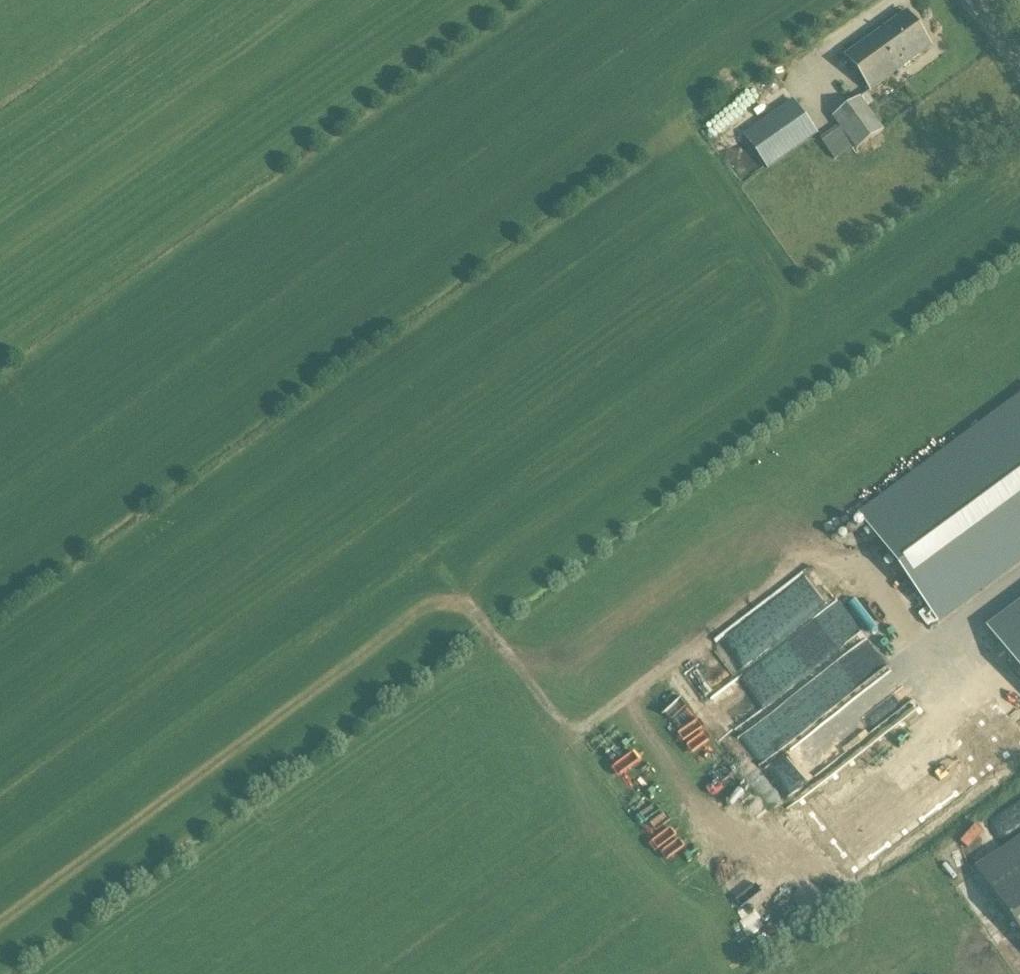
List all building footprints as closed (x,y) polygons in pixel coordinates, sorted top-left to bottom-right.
[(872,91),(931,49),(932,48),(907,13),(847,56),(872,91)] [(743,134),(767,168),(817,132),(792,99),(743,134)] [(857,150),(884,132),(860,99),(834,118),(857,150)] [(863,515),(938,618),(1019,559),(1019,400),(863,515)] [(979,871),(1019,931),(1019,843),(979,871)]
